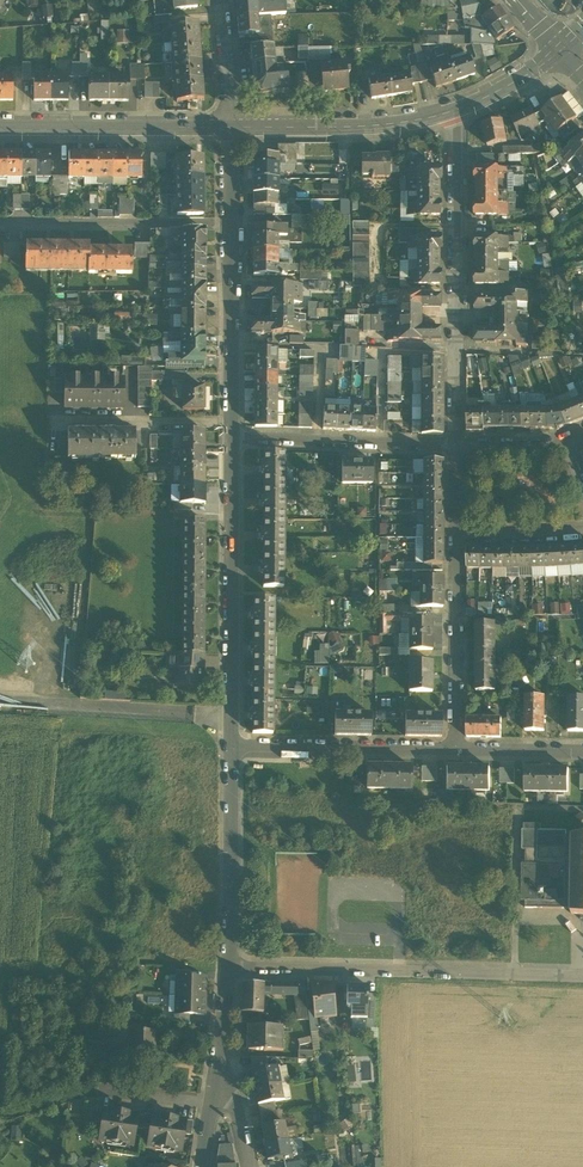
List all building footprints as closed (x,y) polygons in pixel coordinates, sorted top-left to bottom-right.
[(154,2),(155,14),(172,12),(172,10),(175,10),(197,7),(197,0),(164,0),(154,2)] [(258,16),(256,2),(256,0),(236,0),(237,17),(258,16)] [(285,0),(256,2),(258,16),(270,15),(276,15),(285,14),(285,0)] [(463,20),(480,16),(479,11),(476,0),(421,0),(421,11),(447,10),(461,10),(463,20)] [(51,3),(41,5),(43,16),(53,15),(51,3)] [(498,7),(481,18),(489,30),(506,18),(498,7)] [(447,10),(449,21),(463,20),(461,10),(447,10)] [(153,17),(154,25),(168,23),(168,15),(156,16),(153,17)] [(270,15),(258,16),(237,17),(239,35),(255,34),(272,33),(270,15)] [(485,33),(489,30),(481,18),(480,16),(463,20),(464,27),(464,28),(472,30),(485,33)] [(513,29),(506,18),(489,30),(496,40),(513,29)] [(171,24),(172,35),(172,43),(198,41),(197,22),(171,24)] [(472,30),(472,45),(480,45),(492,46),(495,46),(496,40),(489,30),(485,33),(472,30)] [(256,48),(256,49),(273,48),(272,33),(255,34),(256,48)] [(164,44),(172,43),(172,35),(163,35),(164,44)] [(298,45),(307,45),(307,35),(298,35),(298,45)] [(439,45),(440,37),(427,37),(427,45),(439,45)] [(439,45),(464,45),(464,37),(440,37),(439,45)] [(198,41),(172,43),(173,52),(174,62),(200,60),(198,41)] [(165,52),(173,52),(172,43),(164,44),(165,52)] [(413,46),(415,54),(422,52),(420,45),(413,46)] [(472,45),(476,59),(484,57),(480,45),(472,45)] [(480,45),(484,57),(494,55),(492,46),(480,45)] [(308,60),(308,61),(330,61),(330,47),(310,48),(307,48),(308,58),(308,60)] [(250,48),(252,66),(275,63),(273,48),(256,49),(256,48),(250,48)] [(298,58),(308,58),(307,48),(298,48),(298,58)] [(422,52),(415,54),(418,67),(425,65),(422,52)] [(450,57),(452,63),(466,58),(464,52),(450,57)] [(418,67),(415,54),(408,56),(411,68),(418,67)] [(452,63),(449,64),(455,81),(474,75),(472,67),(475,67),(471,56),(466,58),(452,63)] [(487,64),(491,72),(501,66),(497,59),(487,64)] [(201,80),(200,60),(174,62),(176,81),(201,80)] [(22,75),(32,75),(32,62),(22,62),(22,75)] [(277,80),(275,63),(252,66),(254,83),(277,80)] [(321,66),(324,92),(347,90),(345,64),(321,66)] [(455,81),(449,64),(430,70),(433,80),(436,88),(455,81)] [(418,67),(422,83),(433,80),(430,70),(428,71),(426,65),(425,65),(418,67)] [(422,83),(418,67),(411,68),(410,68),(411,74),(413,85),(422,83)] [(412,93),(410,85),(409,75),(389,78),(392,96),(412,93)] [(0,76),(0,100),(13,100),(13,76),(0,76)] [(34,100),(51,100),(51,77),(34,77),(34,100)] [(67,77),(51,77),(51,100),(67,100),(67,77)] [(89,101),(108,101),(108,77),(89,77),(89,101)] [(127,77),(108,77),(108,101),(127,101),(127,77)] [(307,78),(297,79),(299,93),(309,92),(307,78)] [(371,99),(392,96),(389,78),(369,81),(371,99)] [(288,79),(277,80),(254,83),(255,90),(260,94),(289,93),(288,79)] [(289,93),(299,93),(297,79),(288,79),(289,93)] [(203,99),(201,80),(176,81),(177,101),(203,99)] [(551,124),(558,133),(558,132),(576,119),(561,98),(543,112),(547,118),(545,120),(549,126),(551,124)] [(511,119),(518,135),(539,125),(532,109),(511,119)] [(558,132),(564,140),(567,138),(582,127),(576,119),(558,132)] [(483,125),(487,146),(507,141),(502,120),(483,125)] [(576,157),(582,152),(582,138),(569,147),(569,148),(573,152),(576,157)] [(532,147),(533,154),(542,152),(540,145),(532,146),(532,147)] [(278,146),(278,154),(295,155),(295,146),(278,146)] [(562,153),(565,158),(573,152),(569,148),(562,153)] [(334,166),(344,166),(344,153),(334,152),(334,166)] [(576,157),(573,152),(565,158),(569,163),(576,157)] [(576,157),(569,163),(572,168),(580,162),(582,166),(582,152),(576,157)] [(35,153),(35,154),(35,177),(35,178),(47,178),(50,178),(50,153),(35,153)] [(84,178),(84,177),(84,155),(84,153),(69,153),(68,178),(84,178)] [(127,153),(127,155),(127,177),(127,179),(142,179),(142,153),(127,153)] [(21,154),(7,154),(7,177),(21,177),(21,154)] [(35,154),(21,154),(21,177),(35,177),(35,154)] [(151,169),(165,169),(165,154),(151,154),(151,169)] [(254,154),(254,165),(278,165),(278,154),(254,154)] [(296,155),(295,155),(278,154),(278,165),(287,165),(297,165),(296,155)] [(98,155),(84,155),(84,177),(98,177),(98,155)] [(98,155),(98,177),(112,177),(112,155),(98,155)] [(127,155),(112,155),(112,177),(127,177),(127,155)] [(494,155),(477,155),(477,160),(477,163),(494,163),(494,155)] [(177,157),(177,176),(203,176),(203,156),(177,157)] [(372,179),(373,179),(373,178),(378,178),(389,178),(389,174),(389,158),(389,156),(375,156),(375,157),(364,157),(364,161),(361,161),(362,176),(372,176),(372,178),(372,179)] [(389,174),(399,174),(399,158),(389,158),(389,174)] [(563,167),(569,163),(565,158),(560,162),(563,167)] [(408,169),(417,169),(417,161),(408,161),(408,169)] [(253,165),(253,179),(278,179),(278,171),(278,165),(254,165),(253,165)] [(498,180),(498,174),(498,169),(498,168),(475,168),(475,181),(477,181),(498,180)] [(407,187),(407,192),(417,192),(417,180),(417,169),(408,169),(408,175),(407,175),(407,187)] [(417,169),(417,180),(438,180),(440,180),(440,169),(417,169)] [(498,174),(498,180),(498,192),(506,192),(506,174),(498,174)] [(203,195),(203,176),(177,176),(177,195),(203,195)] [(67,178),(59,178),(53,178),(53,198),(59,198),(67,198),(67,178)] [(253,193),(254,193),(278,194),(278,187),(278,179),(253,179),(253,193)] [(438,192),(438,180),(417,180),(417,192),(438,192)] [(477,192),(498,192),(498,180),(477,181),(477,192)] [(406,205),(408,205),(417,204),(417,192),(407,192),(407,198),(406,198),(406,205)] [(438,204),(438,192),(417,192),(417,204),(438,204)] [(477,203),(498,203),(498,192),(477,192),(477,203)] [(506,192),(498,192),(498,203),(498,210),(508,210),(508,203),(506,203),(506,192)] [(278,200),(278,194),(254,193),(254,204),(278,204),(278,200)] [(90,210),(98,210),(98,206),(98,194),(90,194),(90,210)] [(13,209),(21,210),(21,195),(13,195),(13,209)] [(29,195),(21,195),(21,210),(29,210),(29,195)] [(203,215),(203,195),(177,195),(177,215),(203,215)] [(158,210),(168,210),(168,196),(158,196),(158,210)] [(350,214),(349,200),(340,200),(341,215),(350,214)] [(135,201),(127,201),(127,215),(135,215),(135,201)] [(498,216),(498,210),(498,203),(477,203),(475,203),(475,216),(498,216)] [(417,216),(417,204),(408,205),(408,210),(408,216),(417,216)] [(440,204),(438,204),(417,204),(417,216),(440,216),(440,204)] [(98,218),(112,218),(112,206),(98,206),(98,210),(98,218)] [(291,225),(301,226),(302,215),(292,214),(291,225)] [(254,236),(278,236),(278,226),(254,225),(254,236)] [(287,226),(278,226),(278,236),(287,236),(287,230),(287,226)] [(183,236),(183,251),(183,256),(205,256),(205,230),(183,230),(183,236)] [(399,244),(408,244),(417,244),(417,238),(418,238),(418,230),(399,230),(399,244)] [(253,236),(253,251),(278,251),(278,243),(278,236),(254,236),(253,236)] [(475,250),(477,250),(498,249),(498,244),(498,237),(475,237),(475,250)] [(438,249),(440,249),(440,238),(418,238),(417,238),(417,244),(417,249),(438,249)] [(134,257),(149,258),(150,244),(135,243),(134,257)] [(4,258),(19,258),(19,244),(4,244),(4,258)] [(88,273),(132,274),(132,262),(131,262),(131,251),(89,250),(89,245),(26,244),(26,256),(25,256),(25,271),(26,271),(26,268),(89,269),(88,273)] [(417,249),(417,244),(408,244),(408,250),(410,250),(410,257),(417,257),(417,249)] [(508,250),(508,244),(498,244),(498,249),(498,254),(508,254),(508,250)] [(438,249),(417,249),(417,257),(417,261),(438,261),(438,249)] [(498,254),(498,249),(477,250),(477,261),(498,261),(498,254)] [(253,265),(254,265),(278,265),(278,259),(278,251),(253,251),(253,265)] [(182,262),(182,277),(182,283),(204,283),(205,256),(183,256),(182,262)] [(408,279),(417,279),(417,273),(417,261),(408,261),(408,279)] [(438,273),(438,261),(417,261),(417,273),(438,273)] [(498,273),(498,261),(477,261),(477,272),(498,273)] [(278,272),(278,265),(254,265),(254,276),(278,276),(278,272)] [(556,270),(558,284),(567,281),(569,280),(567,267),(556,270)] [(298,279),(308,279),(307,289),(328,289),(328,270),(298,270),(298,279)] [(498,279),(498,273),(477,272),(475,272),(475,285),(498,285),(498,284),(498,279)] [(440,273),(438,273),(417,273),(417,279),(417,284),(417,285),(440,285),(440,273)] [(567,281),(558,284),(561,296),(570,293),(567,281)] [(182,298),(182,303),(182,309),(204,309),(204,283),(182,283),(182,288),(182,298)] [(252,298),(271,298),(272,298),(272,297),(272,285),(252,285),(252,298)] [(272,285),(272,297),(291,297),(291,296),(292,291),(292,285),(272,285)] [(552,292),(541,292),(542,302),(553,300),(552,292)] [(397,302),(397,306),(420,306),(420,294),(398,294),(397,294),(397,296),(397,302)] [(440,294),(420,294),(420,306),(421,306),(440,306),(440,294)] [(496,308),(496,296),(475,296),(475,308),(495,308),(496,308)] [(517,296),(496,296),(496,308),(518,308),(518,303),(518,297),(517,296)] [(292,297),(291,297),(272,297),(272,298),(271,298),(271,309),(292,309),(292,302),(292,297)] [(79,301),(66,301),(66,313),(80,312),(79,301)] [(420,306),(397,306),(397,311),(397,317),(421,317),(421,306),(420,306)] [(495,308),(495,319),(518,319),(518,313),(518,308),(496,308),(495,308)] [(182,315),(182,329),(182,335),(204,335),(204,309),(182,309),(182,315)] [(272,320),(272,321),(291,321),(292,321),(292,316),(292,309),(271,309),(271,320),(272,320)] [(158,316),(147,315),(146,327),(157,327),(158,316)] [(371,332),(377,332),(377,324),(381,324),(381,317),(371,317),(371,332)] [(397,322),(397,328),(420,328),(420,327),(421,327),(421,317),(397,317),(397,322)] [(496,329),(496,330),(518,330),(518,324),(518,319),(495,319),(495,329),(496,329)] [(252,332),(272,333),(272,321),(272,320),(271,320),(252,320),(252,332)] [(57,357),(63,357),(62,321),(57,322),(57,325),(52,325),(52,334),(57,334),(57,344),(53,344),(53,350),(57,350),(57,357)] [(291,322),(291,321),(272,321),(272,333),(291,333),(291,327),(291,322)] [(440,327),(421,327),(420,327),(420,328),(420,339),(440,339),(440,327)] [(420,339),(420,328),(397,328),(397,332),(397,337),(398,337),(398,339),(420,339)] [(475,341),(496,341),(496,330),(496,329),(495,329),(475,328),(475,341)] [(518,334),(518,330),(496,330),(496,341),(517,342),(517,341),(518,341),(518,334)] [(103,341),(103,331),(91,331),(91,341),(103,341)] [(353,346),(358,346),(358,331),(345,331),(344,346),(353,346)] [(182,341),(182,355),(182,361),(182,362),(204,362),(204,335),(182,335),(182,341)] [(290,344),(300,344),(300,337),(290,336),(290,344)] [(339,360),(352,360),(353,347),(353,346),(344,346),(339,346),(339,360)] [(352,361),(365,362),(365,361),(365,348),(353,347),(352,360),(352,361)] [(379,347),(378,356),(387,357),(388,347),(379,347)] [(256,349),(256,362),(277,363),(277,349),(256,349)] [(299,361),(313,362),(313,351),(300,350),(299,361)] [(387,356),(387,370),(401,370),(401,356),(387,356)] [(421,356),(421,370),(442,370),(442,357),(421,356)] [(522,365),(519,359),(518,356),(508,356),(514,377),(522,374),(520,366),(522,365)] [(526,357),(519,359),(522,365),(523,370),(530,368),(526,357)] [(542,364),(539,357),(531,360),(534,367),(542,364)] [(564,358),(559,360),(563,368),(572,364),(570,358),(564,358)] [(478,364),(479,372),(488,371),(487,359),(478,360),(478,364)] [(365,361),(365,362),(364,376),(377,376),(378,361),(365,361)] [(256,362),(255,375),(276,375),(277,363),(256,362)] [(467,395),(482,395),(479,372),(478,364),(467,364),(467,395)] [(299,366),(299,377),(313,377),(313,367),(299,366)] [(137,367),(138,387),(151,387),(151,367),(137,367)] [(177,378),(185,379),(185,371),(161,370),(161,378),(177,378)] [(400,383),(401,370),(387,370),(387,382),(400,383)] [(442,382),(442,370),(421,370),(421,382),(442,382)] [(255,375),(255,388),(276,388),(276,375),(255,375)] [(49,393),(62,393),(62,380),(49,379),(49,393)] [(65,408),(85,408),(85,380),(79,380),(71,380),(65,379),(65,408)] [(90,380),(85,380),(85,408),(104,408),(104,380),(99,380),(90,380)] [(109,380),(104,380),(104,408),(123,408),(123,380),(118,380),(109,380)] [(400,395),(400,383),(387,382),(387,395),(400,395)] [(442,395),(442,382),(421,382),(421,395),(442,395)] [(573,401),(580,399),(578,393),(582,391),(581,386),(580,383),(574,385),(576,389),(569,391),(570,393),(573,401)] [(183,409),(205,409),(204,386),(185,386),(177,386),(177,399),(183,399),(183,409)] [(151,407),(151,387),(138,387),(138,407),(151,407)] [(255,388),(255,401),(276,401),(276,388),(255,388)] [(313,398),(313,390),(299,390),(299,398),(313,398)] [(522,405),(522,408),(528,408),(528,405),(528,394),(528,393),(519,393),(522,405)] [(565,394),(568,403),(573,401),(570,393),(565,394)] [(544,395),(528,394),(528,405),(535,405),(542,405),(542,408),(548,409),(548,405),(546,402),(544,395)] [(556,398),(559,407),(568,403),(565,394),(556,398)] [(412,408),(421,408),(421,395),(412,395),(412,408)] [(442,408),(442,395),(421,395),(421,408),(442,408)] [(484,404),(484,405),(491,405),(491,408),(497,408),(496,399),(495,396),(483,396),(484,404)] [(551,410),(559,407),(556,398),(546,402),(548,405),(548,409),(548,410),(551,410)] [(580,399),(573,401),(581,420),(582,419),(582,398),(580,399)] [(467,408),(479,408),(479,404),(479,399),(467,399),(467,408)] [(255,401),(255,414),(276,414),(276,401),(255,401)] [(581,420),(573,401),(568,403),(559,407),(567,425),(581,420)] [(299,403),(299,415),(312,415),(313,415),(312,403),(299,403)] [(467,432),(484,432),(484,405),(484,404),(479,404),(479,408),(467,408),(467,432)] [(497,428),(497,408),(491,408),(491,405),(484,405),(484,432),(484,428),(497,428)] [(497,428),(509,428),(509,405),(502,405),(502,408),(497,408),(497,428)] [(509,428),(522,428),(522,408),(516,408),(516,405),(509,405),(509,428)] [(522,428),(535,428),(535,405),(528,405),(528,408),(522,408),(522,428)] [(535,428),(548,428),(548,410),(548,409),(542,408),(542,405),(535,405),(535,428)] [(557,428),(567,425),(559,407),(551,410),(548,410),(548,428),(557,428)] [(323,429),(336,429),(337,408),(324,408),(323,429)] [(336,429),(349,430),(349,409),(337,408),(336,429)] [(442,421),(442,408),(421,408),(421,421),(442,421)] [(349,430),(362,430),(363,409),(349,409),(349,430)] [(376,410),(363,409),(362,430),(375,431),(376,410)] [(276,427),(276,414),(255,414),(255,427),(276,427)] [(311,427),(312,415),(299,415),(299,426),(311,427)] [(442,434),(442,421),(421,421),(421,434),(442,434)] [(134,459),(136,459),(136,431),(134,431),(134,432),(103,432),(103,431),(102,431),(102,432),(69,432),(69,431),(68,431),(68,459),(69,459),(69,458),(85,458),(85,459),(86,459),(86,458),(102,458),(102,459),(103,459),(103,458),(118,458),(118,459),(119,459),(119,457),(134,457),(134,459)] [(180,431),(180,449),(204,449),(204,431),(180,431)] [(204,467),(204,449),(180,449),(181,467),(204,467)] [(263,587),(284,587),(284,453),(264,452),(264,466),(262,466),(262,473),(264,473),(264,499),(261,499),(261,507),(264,507),(264,533),(261,533),(261,540),(264,540),(263,566),(261,566),(261,573),(263,573),(263,587)] [(342,483),(372,483),(372,460),(342,460),(342,483)] [(423,473),(423,460),(412,460),(413,473),(423,473)] [(423,460),(423,473),(442,473),(442,460),(423,460)] [(204,485),(204,467),(181,467),(181,485),(204,485)] [(423,473),(423,486),(442,486),(442,473),(423,473)] [(204,503),(204,485),(181,485),(181,503),(192,503),(204,503)] [(423,486),(423,499),(442,499),(442,486),(423,486)] [(423,499),(423,512),(442,511),(442,499),(423,499)] [(173,511),(192,512),(192,503),(181,503),(173,503),(173,511)] [(357,508),(356,517),(366,518),(366,509),(357,508)] [(423,512),(423,525),(442,524),(442,511),(423,512)] [(183,521),(183,654),(188,654),(203,655),(203,645),(204,645),(204,631),(203,631),(203,611),(204,611),(204,597),(204,578),(204,564),(203,544),(204,544),(204,532),(204,522),(183,521)] [(423,525),(423,537),(442,537),(442,524),(423,525)] [(415,550),(423,550),(423,537),(416,537),(414,537),(415,550)] [(423,537),(423,550),(443,550),(442,537),(423,537)] [(570,547),(571,566),(582,565),(582,553),(582,546),(570,547)] [(570,547),(557,548),(558,567),(571,566),(570,547)] [(557,548),(544,549),(545,568),(558,567),(557,548)] [(467,568),(480,568),(480,549),(467,549),(467,568)] [(493,549),(480,549),(480,568),(493,568),(493,549)] [(506,549),(493,549),(493,568),(506,568),(506,549)] [(519,549),(506,549),(506,568),(519,569),(519,549)] [(531,549),(519,549),(519,569),(532,568),(531,549)] [(544,549),(531,549),(532,568),(545,568),(544,549)] [(423,550),(415,550),(414,563),(423,563),(423,550)] [(443,564),(443,550),(423,550),(423,563),(423,564),(431,564),(443,564)] [(381,553),(381,562),(391,561),(391,553),(381,553)] [(572,576),(582,575),(582,565),(571,566),(572,576)] [(572,576),(571,566),(558,567),(559,577),(572,576)] [(559,577),(558,567),(545,568),(546,577),(559,577)] [(506,578),(506,568),(493,568),(493,578),(506,578)] [(519,578),(519,569),(506,568),(506,578),(519,578)] [(532,578),(532,568),(519,569),(519,578),(532,578)] [(546,577),(545,568),(532,568),(532,578),(546,577)] [(420,577),(420,592),(443,592),(442,577),(420,577)] [(378,580),(378,592),(396,592),(396,580),(378,580)] [(443,607),(443,592),(420,592),(420,607),(443,607)] [(252,733),(273,734),(274,599),(254,599),(254,612),(251,612),(251,619),(253,619),(253,646),(251,646),(251,653),(253,653),(253,679),(251,679),(250,686),(253,686),(253,713),(250,713),(250,720),(253,720),(252,733)] [(468,600),(468,609),(476,609),(476,600),(468,600)] [(551,604),(552,615),(560,615),(559,603),(551,604)] [(493,604),(479,604),(479,615),(492,616),(493,604)] [(561,605),(561,616),(571,615),(570,604),(561,605)] [(378,613),(395,613),(395,605),(378,605),(378,613)] [(533,605),(533,615),(544,615),(544,605),(533,605)] [(378,613),(378,635),(387,635),(387,622),(402,622),(402,613),(395,613),(378,613)] [(409,620),(409,635),(432,635),(432,620),(409,620)] [(476,623),(476,657),(495,657),(495,623),(476,623)] [(22,629),(20,677),(38,678),(39,635),(29,635),(29,629),(22,629)] [(333,647),(329,649),(329,657),(341,652),(344,648),(339,638),(341,637),(338,633),(327,635),(328,641),(330,640),(333,647)] [(432,650),(432,635),(409,635),(409,650),(432,650)] [(314,652),(314,665),(329,664),(329,657),(329,649),(329,645),(319,645),(320,652),(314,652)] [(188,662),(188,654),(183,654),(167,653),(166,667),(175,667),(175,678),(189,679),(189,685),(204,686),(204,684),(201,684),(202,663),(188,662)] [(188,662),(202,663),(203,655),(188,654),(188,662)] [(400,664),(400,655),(388,655),(388,664),(400,664)] [(495,691),(495,657),(476,657),(476,691),(495,691)] [(409,692),(432,692),(432,662),(409,662),(409,692)] [(294,687),(294,695),(304,696),(304,687),(294,687)] [(307,688),(307,696),(317,696),(318,688),(307,688)] [(104,700),(125,701),(126,694),(105,693),(104,700)] [(525,731),(544,731),(545,697),(526,697),(525,731)] [(582,732),(582,698),(568,698),(568,732),(582,732)] [(306,704),(306,715),(317,715),(317,704),(306,704)] [(334,735),(371,736),(371,714),(335,713),(334,735)] [(405,736),(441,737),(441,715),(405,715),(405,736)] [(467,737),(501,737),(501,718),(467,718),(467,737)] [(367,788),(410,789),(411,766),(367,765),(367,788)] [(446,789),(489,790),(489,768),(446,767),(446,789)] [(516,768),(508,768),(500,768),(500,787),(507,787),(516,788),(516,768)] [(525,791),(568,791),(568,769),(525,768),(525,791)] [(522,849),(525,849),(525,848),(537,849),(537,847),(566,847),(566,849),(572,849),(572,837),(566,837),(567,830),(540,830),(541,824),(524,824),(524,829),(522,830),(522,849)] [(572,837),(572,849),(571,909),(572,914),(581,915),(582,916),(582,835),(572,837)] [(571,909),(572,849),(566,849),(566,847),(537,847),(537,849),(525,848),(525,849),(525,864),(522,864),(521,901),(525,901),(525,908),(571,909)] [(177,978),(190,978),(190,971),(176,971),(175,979),(177,979),(177,978)] [(205,997),(205,979),(190,978),(177,978),(177,979),(176,996),(205,997)] [(177,979),(175,979),(169,979),(168,996),(176,996),(177,979)] [(242,1012),(262,1013),(263,994),(263,984),(244,983),(243,984),(242,1012)] [(293,994),(304,995),(305,985),(263,984),(263,994),(293,994)] [(315,1011),(316,1017),(325,1016),(324,1013),(334,1012),(332,999),(331,986),(312,985),(313,998),(316,1000),(314,1003),(315,1011)] [(346,1006),(351,1007),(367,1007),(368,995),(367,986),(347,985),(346,1006)] [(306,995),(304,995),(293,994),(296,1020),(309,1021),(308,1012),(306,995)] [(204,1015),(205,997),(176,996),(175,1013),(175,1014),(189,1014),(204,1015)] [(352,1019),(366,1019),(367,1007),(351,1007),(350,1019),(352,1019)] [(374,1029),(374,1007),(367,1007),(366,1019),(366,1029),(370,1029),(374,1029)] [(309,1021),(310,1033),(317,1032),(318,1032),(316,1017),(315,1011),(308,1012),(309,1021)] [(174,1021),(188,1025),(189,1014),(175,1014),(175,1013),(174,1013),(174,1021)] [(366,1019),(352,1019),(352,1028),(366,1029),(366,1019)] [(266,1051),(283,1051),(283,1050),(280,1050),(280,1039),(280,1028),(284,1029),(284,1027),(248,1027),(248,1028),(249,1028),(248,1050),(248,1051),(264,1051),(266,1051)] [(131,1052),(154,1053),(154,1031),(132,1031),(131,1052)] [(320,1050),(317,1032),(310,1033),(313,1051),(320,1050)] [(311,1044),(310,1037),(297,1040),(299,1047),(311,1044)] [(110,1061),(114,1075),(131,1069),(127,1055),(110,1061)] [(251,1058),(254,1071),(268,1069),(266,1058),(251,1058)] [(286,1066),(277,1067),(280,1084),(288,1083),(290,1082),(289,1076),(288,1077),(286,1066)] [(354,1066),(346,1066),(348,1084),(356,1083),(354,1066)] [(256,1082),(256,1088),(280,1084),(277,1067),(268,1069),(254,1071),(252,1072),(254,1083),(256,1082)] [(291,1099),(288,1083),(280,1084),(283,1101),(291,1099)] [(283,1101),(280,1084),(256,1088),(257,1094),(256,1094),(258,1105),(259,1105),(274,1102),(283,1101)] [(259,1105),(261,1114),(275,1112),(274,1102),(259,1105)] [(360,1113),(359,1104),(351,1105),(352,1114),(360,1113)] [(95,1122),(102,1123),(104,1109),(97,1108),(95,1122)] [(99,1140),(133,1145),(135,1129),(138,1114),(104,1109),(102,1123),(99,1140)] [(277,1124),(275,1112),(261,1114),(263,1127),(277,1124)] [(135,1129),(143,1130),(143,1128),(150,1129),(152,1115),(145,1114),(144,1115),(138,1114),(135,1129)] [(147,1146),(181,1151),(184,1134),(186,1120),(152,1115),(150,1129),(147,1146)] [(347,1119),(338,1126),(343,1133),(352,1125),(347,1119)] [(184,1134),(191,1135),(193,1121),(186,1120),(184,1134)] [(262,1127),(265,1145),(287,1141),(284,1129),(283,1123),(277,1124),(263,1127),(262,1127)] [(21,1127),(11,1126),(10,1140),(21,1141),(21,1127)] [(296,1127),(284,1129),(287,1141),(298,1139),(296,1127)] [(301,1138),(298,1139),(287,1141),(288,1150),(291,1150),(292,1151),(303,1149),(301,1138)] [(288,1150),(287,1141),(265,1145),(268,1160),(277,1158),(277,1161),(293,1159),(292,1151),(291,1150),(288,1150)] [(219,1146),(217,1157),(232,1156),(232,1165),(235,1165),(233,1156),(232,1145),(219,1146)] [(216,1166),(232,1165),(232,1156),(217,1157),(216,1166)] [(82,1157),(75,1162),(79,1166),(84,1166),(88,1165),(82,1157)]
